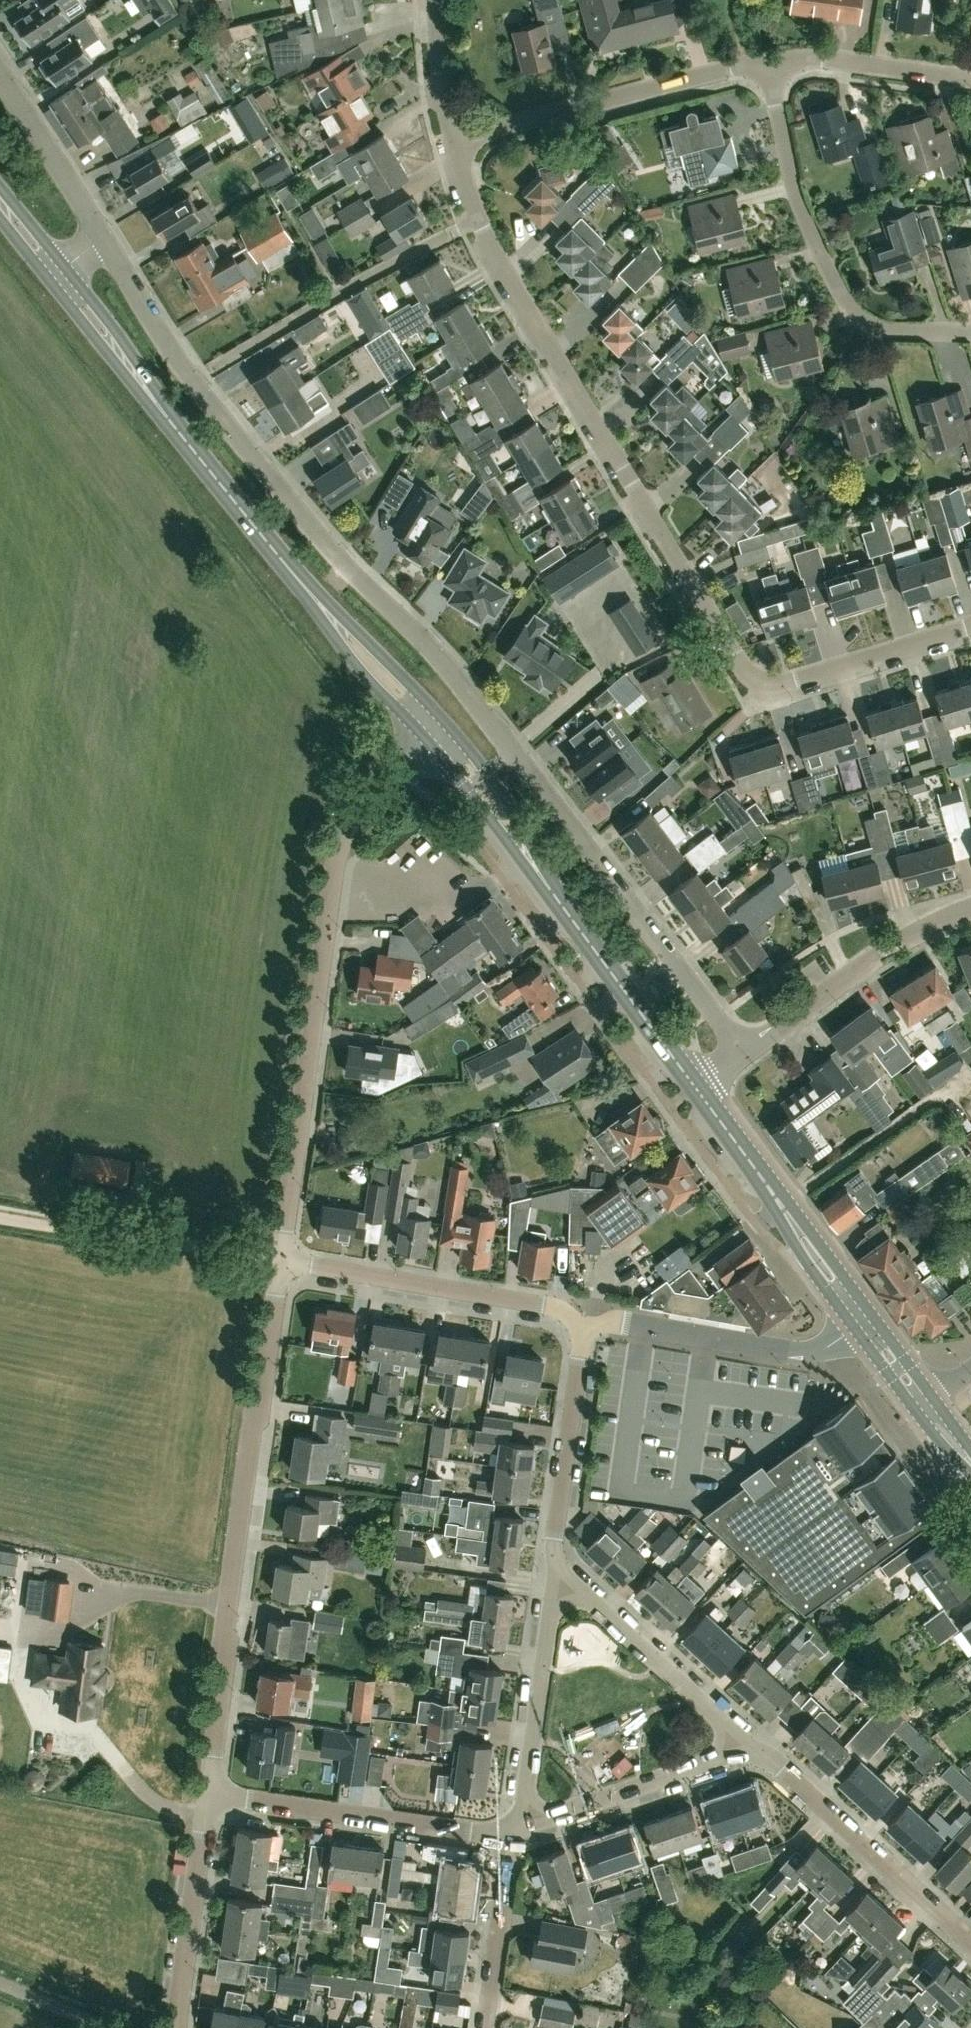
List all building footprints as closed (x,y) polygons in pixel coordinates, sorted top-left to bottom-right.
[(25,14),(17,19),(16,20),(18,23),(14,25),(22,37),(26,35),(31,43),(32,42),(70,17),(71,17),(63,5),(70,0),(39,0),(42,3),(25,14)] [(179,12),(171,0),(150,0),(154,6),(151,8),(161,23),(179,12)] [(361,0),(353,0),(306,11),(310,26),(289,31),(290,38),(279,41),(286,72),(307,64),(305,55),(344,45),(343,44),(340,31),(362,26),(367,25),(364,15),(361,0)] [(353,0),(317,0),(318,7),(306,10),(306,11),(353,0)] [(539,24),(514,31),(525,70),(556,62),(552,47),(548,35),(568,30),(560,0),(541,0),(543,8),(541,9),(545,23),(539,24)] [(679,31),(671,0),(670,0),(619,13),(616,0),(583,0),(597,52),(679,31)] [(862,0),(795,0),(794,10),(815,13),(816,11),(838,14),(837,18),(859,21),(862,0)] [(933,0),(901,0),(897,26),(929,30),(933,0)] [(58,81),(92,59),(85,47),(101,36),(87,15),(63,31),(70,41),(43,59),(43,58),(42,59),(44,62),(40,64),(48,76),(51,74),(57,82),(58,82),(58,81)] [(218,104),(229,98),(206,56),(195,62),(202,74),(201,74),(218,104)] [(359,92),(359,93),(370,87),(355,62),(346,68),(339,57),(304,78),(311,90),(317,86),(330,108),(331,109),(359,92)] [(139,142),(98,78),(98,77),(109,70),(105,63),(75,82),(77,85),(51,102),(78,144),(102,129),(118,155),(139,142)] [(265,111),(277,103),(268,88),(255,97),(265,111)] [(204,111),(192,89),(180,96),(177,91),(163,99),(175,126),(204,111)] [(373,116),(359,93),(359,92),(331,109),(330,108),(320,114),(334,137),(327,141),(334,151),(335,153),(371,132),(364,121),(373,116)] [(248,97),(230,108),(236,118),(254,107),(248,97)] [(866,189),(890,181),(878,141),(866,145),(858,118),(845,122),(839,104),(813,112),(827,158),(854,150),(866,189)] [(259,106),(246,113),(253,126),(266,119),(259,106)] [(709,175),(739,168),(731,137),(723,138),(718,116),(700,120),(699,114),(699,113),(698,112),(697,110),(695,110),(693,109),(692,109),(691,110),(690,111),(689,111),(689,112),(688,114),(688,115),(688,116),(690,123),(661,130),(666,147),(680,144),(691,186),(711,181),(709,175)] [(945,173),(959,169),(947,129),(935,133),(929,115),(890,127),(904,172),(942,161),(945,173)] [(131,171),(121,178),(133,198),(145,191),(146,194),(156,188),(154,185),(171,175),(159,156),(177,145),(170,133),(122,156),(131,171)] [(367,175),(398,157),(386,137),(355,154),(355,155),(345,161),(350,169),(360,164),(367,175)] [(617,173),(633,164),(619,141),(603,151),(617,173)] [(207,150),(186,163),(195,176),(216,163),(207,150)] [(342,165),(335,153),(334,151),(310,165),(319,179),(342,165)] [(398,157),(367,175),(378,194),(409,176),(398,157)] [(542,225),(550,216),(567,201),(551,185),(558,182),(565,176),(561,161),(539,167),(542,176),(525,192),(534,201),(526,209),(542,225)] [(599,184),(580,203),(589,212),(607,193),(611,197),(621,187),(610,172),(599,184)] [(599,184),(590,175),(571,193),(580,203),(599,184)] [(287,210),(300,203),(289,183),(276,190),(287,210)] [(159,229),(164,237),(184,225),(191,237),(219,221),(208,203),(199,209),(190,194),(172,205),(171,202),(161,208),(163,210),(152,217),(154,220),(152,221),(157,230),(159,229)] [(346,223),(347,225),(350,223),(370,210),(371,210),(362,197),(339,211),(346,223)] [(403,235),(426,221),(412,197),(383,214),(396,235),(378,246),(386,258),(409,244),(403,235)] [(717,199),(689,206),(694,223),(700,248),(700,250),(748,238),(740,209),(721,214),(717,199)] [(661,205),(638,210),(640,221),(664,216),(661,205)] [(929,251),(915,210),(914,207),(882,218),(891,245),(871,251),(881,283),(919,271),(914,256),(929,251)] [(919,211),(921,218),(919,219),(928,244),(942,239),(934,214),(932,215),(930,207),(919,211)] [(370,210),(350,223),(347,225),(353,236),(377,221),(370,210)] [(263,259),(275,252),(281,263),(300,252),(277,211),(240,231),(258,262),(263,259)] [(574,272),(604,243),(603,242),(605,240),(581,216),(556,242),(563,249),(556,257),(572,274),(574,272)] [(628,282),(659,252),(651,240),(619,272),(628,282)] [(191,288),(236,262),(231,254),(220,260),(211,243),(204,246),(202,242),(177,257),(182,266),(179,267),(184,275),(187,273),(194,285),(190,287),(191,288)] [(970,296),(970,242),(948,250),(963,298),(970,296)] [(604,243),(574,272),(581,279),(573,288),(590,304),(614,279),(606,271),(611,266),(606,261),(614,252),(604,243)] [(659,252),(628,282),(636,290),(665,262),(659,252)] [(423,301),(453,282),(440,259),(410,278),(423,301)] [(236,262),(191,288),(202,308),(205,306),(206,306),(235,288),(247,281),(236,262)] [(779,274),(761,279),(757,262),(727,270),(731,287),(723,289),(729,316),(786,302),(779,274)] [(395,332),(431,310),(431,308),(418,315),(410,301),(385,316),(395,332)] [(451,341),(479,324),(466,302),(438,319),(451,341)] [(619,353),(621,352),(638,336),(644,330),(620,304),(603,321),(611,329),(603,337),(619,353)] [(431,310),(395,332),(400,341),(437,318),(431,310)] [(303,343),(329,328),(320,313),(294,329),(303,343)] [(464,363),(493,346),(492,345),(495,343),(488,331),(484,333),(479,324),(451,341),(464,363)] [(794,326),(765,333),(770,350),(776,375),(777,377),(823,366),(816,336),(797,341),(794,326)] [(390,327),(365,343),(377,363),(403,347),(390,327)] [(752,345),(748,330),(719,338),(723,353),(752,345)] [(694,343),(675,361),(683,370),(711,342),(704,331),(693,342),(694,343)] [(666,352),(675,361),(694,343),(693,342),(684,334),(666,352)] [(638,336),(621,352),(628,359),(620,367),(637,384),(653,367),(645,359),(653,351),(638,336)] [(270,405),(300,386),(292,372),(305,363),(298,352),(284,361),(283,360),(253,380),(270,405)] [(433,394),(449,384),(465,374),(457,362),(447,368),(448,369),(426,383),(433,394)] [(485,403),(519,382),(513,372),(509,374),(502,362),(462,386),(469,397),(478,391),(485,403)] [(519,382),(485,403),(498,425),(528,407),(521,395),(525,392),(519,382)] [(668,431),(692,408),(691,408),(699,400),(683,384),(676,392),(667,383),(650,399),(658,408),(650,415),(667,432),(668,431)] [(449,384),(433,394),(440,404),(447,416),(459,408),(452,396),(455,395),(449,384)] [(300,386),(270,405),(286,429),(316,410),(315,409),(329,400),(322,388),(308,397),(300,386)] [(367,396),(378,414),(392,405),(380,388),(367,396)] [(970,416),(961,388),(919,401),(933,448),(967,438),(970,452),(970,416)] [(873,417),(868,400),(841,408),(855,455),(899,442),(889,412),(873,417)] [(709,439),(700,430),(707,424),(692,408),(668,431),(675,438),(667,446),(684,463),(709,439)] [(733,431),(741,423),(731,413),(713,431),(723,441),(733,431)] [(543,432),(543,431),(536,420),(506,438),(520,461),(554,441),(547,429),(543,432)] [(329,434),(338,448),(346,442),(358,434),(349,421),(329,434)] [(499,435),(497,431),(492,423),(462,441),(469,452),(499,435)] [(747,429),(741,423),(733,431),(723,441),(731,448),(749,431),(747,429)] [(499,435),(469,452),(475,462),(505,445),(499,435)] [(554,441),(520,461),(533,482),(563,465),(556,453),(560,450),(554,441)] [(348,458),(346,459),(327,472),(317,478),(317,479),(324,490),(321,492),(332,508),(346,499),(344,495),(364,483),(356,471),(371,461),(363,449),(354,455),(348,459),(348,458)] [(760,473),(769,489),(789,478),(780,462),(760,473)] [(714,511),(716,509),(739,487),(747,478),(738,470),(730,478),(714,463),(698,480),(706,487),(698,495),(714,511)] [(399,472),(383,498),(397,506),(413,480),(399,472)] [(589,499),(582,487),(575,476),(541,496),(555,519),(589,499)] [(497,499),(504,510),(533,493),(526,482),(497,499)] [(951,525),(970,519),(961,486),(941,492),(942,497),(951,525)] [(440,498),(421,487),(394,531),(406,539),(402,547),(409,551),(407,555),(421,563),(423,560),(427,562),(430,558),(441,565),(450,553),(438,546),(440,541),(443,543),(451,530),(429,516),(440,498)] [(739,487),(716,509),(723,517),(715,525),(732,541),(756,516),(744,505),(750,498),(739,487)] [(533,493),(504,510),(510,520),(539,502),(533,493)] [(942,545),(955,541),(951,525),(942,497),(928,501),(942,545)] [(589,499),(555,519),(568,541),(598,523),(591,511),(595,509),(589,499)] [(871,512),(883,552),(894,549),(882,510),(871,512)] [(870,557),(883,552),(871,512),(870,513),(874,528),(862,532),(870,557)] [(767,544),(799,535),(798,534),(822,527),(815,516),(763,532),(762,530),(737,537),(741,552),(767,544)] [(540,544),(557,533),(551,524),(534,535),(540,544)] [(603,541),(544,577),(559,600),(617,564),(603,541)] [(541,570),(566,554),(560,543),(534,559),(541,570)] [(771,558),(767,544),(741,552),(735,554),(739,567),(771,558)] [(948,551),(932,556),(929,544),(919,547),(923,559),(933,593),(947,589),(948,593),(960,590),(948,551)] [(818,545),(808,549),(816,578),(823,601),(832,598),(838,616),(848,613),(863,609),(848,560),(836,564),(839,574),(827,578),(824,570),(826,570),(818,545)] [(919,597),(933,593),(923,559),(919,547),(917,548),(917,546),(893,553),(897,566),(898,566),(910,605),(920,602),(919,597)] [(463,549),(443,583),(455,590),(448,602),(464,612),(463,614),(479,624),(487,611),(494,616),(508,593),(476,574),(484,562),(463,549)] [(808,549),(794,553),(801,578),(804,577),(805,582),(807,581),(816,578),(808,549)] [(859,557),(848,560),(863,609),(888,601),(884,588),(876,563),(861,567),(859,557)] [(770,595),(758,599),(769,637),(780,634),(778,630),(793,625),(779,580),(780,580),(777,573),(776,573),(767,576),(765,580),(770,595)] [(780,580),(779,580),(793,625),(806,621),(807,626),(819,622),(813,603),(807,584),(793,588),(790,577),(780,580)] [(637,653),(657,640),(630,599),(610,612),(637,653)] [(745,610),(733,617),(740,629),(741,629),(752,622),(745,610)] [(527,625),(506,657),(529,673),(525,678),(540,688),(544,683),(552,689),(573,657),(539,634),(547,623),(536,615),(529,626),(527,625)] [(683,729),(711,711),(687,670),(679,675),(673,664),(643,682),(652,697),(661,692),(683,729)] [(625,707),(642,692),(625,672),(608,688),(625,707)] [(970,714),(970,676),(961,679),(970,714)] [(970,718),(970,714),(961,679),(949,683),(950,687),(938,690),(943,710),(947,723),(948,725),(970,718)] [(614,696),(607,687),(594,698),(601,707),(614,696)] [(937,726),(928,729),(918,696),(905,700),(904,696),(892,700),(904,738),(926,732),(937,768),(949,764),(941,736),(937,726)] [(879,746),(904,738),(892,700),(880,703),(881,707),(869,711),(879,746)] [(835,759),(860,751),(848,713),(823,720),(835,759)] [(618,750),(620,749),(596,718),(571,737),(578,747),(568,754),(585,776),(618,750)] [(835,759),(823,720),(811,724),(812,728),(800,732),(811,769),(812,769),(813,772),(803,775),(813,806),(824,803),(816,777),(825,774),(822,763),(835,759)] [(941,736),(949,764),(960,761),(951,733),(950,733),(941,736)] [(755,742),(766,780),(791,772),(781,739),(769,742),(767,738),(755,742)] [(766,780),(755,742),(731,749),(742,787),(766,780)] [(870,753),(880,787),(894,782),(883,749),(870,753)] [(583,777),(600,799),(609,791),(616,801),(642,781),(618,750),(585,776),(583,777)] [(869,790),(880,787),(870,753),(858,757),(869,790)] [(923,772),(905,777),(910,794),(928,788),(923,772)] [(671,774),(645,798),(653,806),(669,792),(672,796),(683,786),(671,774)] [(813,806),(803,775),(792,778),(801,810),(813,806)] [(714,777),(701,787),(710,799),(723,789),(714,777)] [(960,787),(949,789),(952,801),(960,831),(970,828),(963,798),(963,799),(960,787)] [(746,808),(757,823),(770,820),(756,801),(746,808)] [(960,831),(952,801),(941,804),(946,826),(948,834),(960,831)] [(885,851),(897,848),(892,831),(886,809),(875,812),(876,816),(885,851)] [(642,853),(681,824),(672,812),(659,822),(651,811),(636,823),(634,820),(619,831),(630,845),(633,842),(642,853)] [(885,851),(876,816),(865,819),(874,854),(885,851)] [(919,824),(918,824),(933,879),(960,872),(957,859),(952,840),(950,841),(938,844),(934,829),(932,823),(920,826),(919,824)] [(689,835),(681,824),(642,853),(658,875),(684,855),(676,844),(689,835)] [(907,885),(933,879),(918,824),(905,828),(911,851),(899,854),(904,873),(907,885)] [(693,862),(721,841),(713,832),(686,853),(693,862)] [(721,841),(693,862),(699,871),(727,849),(721,841)] [(846,853),(850,867),(858,898),(886,891),(882,879),(877,860),(876,860),(863,864),(859,849),(846,853)] [(791,871),(795,881),(803,897),(814,892),(802,866),(791,871)] [(832,905),(858,898),(850,867),(824,874),(832,905)] [(714,895),(723,888),(715,877),(705,884),(697,873),(671,893),(688,915),(714,895)] [(739,909),(746,919),(773,898),(774,898),(780,893),(772,883),(739,909)] [(730,917),(721,905),(734,895),(727,885),(723,888),(714,895),(688,915),(705,937),(730,917)] [(770,931),(762,920),(780,907),(774,898),(746,919),(753,927),(750,929),(724,948),(741,971),(767,952),(758,940),(770,931)] [(453,994),(460,1003),(488,983),(478,970),(472,975),(463,963),(474,956),(477,960),(492,949),(501,962),(525,945),(491,899),(468,916),(471,920),(441,942),(420,914),(403,927),(411,938),(428,961),(441,979),(453,994)] [(963,951),(960,952),(970,982),(970,946),(970,944),(961,948),(963,951)] [(379,954),(377,968),(362,966),(358,995),(390,999),(392,985),(409,987),(413,959),(379,954)] [(938,1004),(953,994),(936,965),(913,980),(943,1028),(959,1052),(970,1044),(970,1042),(957,1020),(955,1020),(948,1009),(943,1011),(938,1004)] [(542,968),(536,972),(531,966),(517,977),(497,992),(505,1003),(525,989),(535,1002),(515,1017),(525,1030),(538,1021),(556,1009),(548,999),(559,991),(549,978),(544,971),(542,968)] [(441,979),(424,991),(435,1007),(453,994),(441,979)] [(930,1035),(943,1028),(913,980),(891,993),(909,1022),(919,1016),(924,1024),(930,1035)] [(851,1021),(869,1046),(879,1039),(892,1055),(901,1048),(889,1031),(871,1006),(851,1021)] [(412,1039),(443,1020),(436,1008),(405,1026),(412,1039)] [(862,1052),(869,1046),(851,1021),(832,1035),(851,1060),(843,1066),(860,1089),(879,1075),(862,1052)] [(556,1089),(599,1063),(577,1029),(535,1056),(556,1089)] [(526,1031),(465,1061),(475,1081),(535,1051),(526,1031)] [(351,1045),(347,1072),(363,1074),(361,1090),(379,1092),(410,1078),(412,1062),(396,1059),(398,1050),(398,1049),(368,1045),(367,1048),(351,1045)] [(955,1049),(923,1069),(935,1086),(959,1069),(962,1061),(955,1049)] [(772,1129),(781,1141),(784,1145),(796,1163),(814,1150),(827,1140),(810,1118),(812,1117),(854,1086),(840,1068),(832,1056),(831,1057),(811,1072),(817,1081),(794,1097),(793,1095),(782,1103),(791,1115),(772,1129)] [(934,1086),(928,1079),(915,1063),(902,1073),(920,1096),(934,1086)] [(662,1129),(663,1128),(662,1126),(664,1124),(662,1117),(656,1113),(654,1115),(642,1099),(635,1105),(631,1100),(617,1110),(621,1116),(611,1123),(611,1124),(594,1136),(615,1164),(663,1129),(662,1129)] [(959,1142),(943,1150),(949,1162),(965,1154),(959,1142)] [(843,1183),(845,1186),(820,1204),(822,1207),(821,1209),(825,1215),(829,1215),(840,1230),(865,1211),(864,1209),(877,1200),(885,1211),(950,1165),(939,1149),(899,1177),(888,1184),(877,1192),(861,1170),(843,1183)] [(695,1198),(689,1190),(703,1179),(683,1152),(661,1167),(657,1161),(628,1183),(637,1195),(654,1183),(669,1204),(671,1202),(678,1211),(682,1212),(694,1202),(695,1198)] [(125,1182),(129,1161),(77,1153),(74,1173),(125,1182)] [(412,1161),(395,1158),(390,1187),(388,1199),(385,1217),(399,1219),(397,1230),(401,1231),(398,1248),(424,1252),(429,1218),(428,1218),(418,1216),(420,1204),(420,1203),(417,1203),(418,1197),(417,1197),(407,1195),(408,1183),(412,1161)] [(463,1211),(469,1166),(452,1163),(449,1175),(451,1176),(444,1211),(439,1242),(463,1246),(461,1259),(474,1261),(477,1265),(489,1267),(491,1256),(488,1253),(494,1216),(491,1215),(490,1212),(479,1210),(477,1213),(463,1211)] [(326,1203),(324,1215),(320,1217),(318,1231),(321,1235),(334,1237),(338,1234),(339,1234),(339,1237),(364,1241),(368,1218),(382,1220),(390,1167),(374,1165),(367,1210),(326,1203)] [(603,1186),(571,1185),(569,1241),(611,1242),(614,1246),(647,1222),(618,1182),(606,1190),(603,1186)] [(541,1192),(534,1194),(532,1205),(539,1206),(541,1192)] [(534,1272),(534,1271),(549,1273),(554,1243),(545,1242),(546,1232),(528,1229),(532,1205),(534,1194),(511,1200),(511,1247),(522,1249),(519,1269),(521,1269),(521,1270),(521,1271),(522,1272),(522,1273),(523,1274),(523,1275),(524,1275),(525,1276),(526,1276),(527,1276),(529,1276),(531,1275),(532,1275),(533,1274),(533,1273),(534,1272)] [(888,1304),(922,1280),(911,1266),(915,1264),(904,1249),(901,1252),(878,1222),(866,1231),(868,1234),(862,1239),(858,1244),(856,1251),(859,1257),(881,1287),(877,1289),(888,1304)] [(706,1269),(720,1288),(710,1295),(706,1315),(739,1321),(742,1303),(775,1279),(777,1278),(762,1259),(765,1258),(750,1238),(706,1269)] [(706,1315),(710,1295),(689,1266),(668,1282),(666,1279),(642,1296),(641,1305),(706,1315)] [(742,1303),(739,1321),(756,1324),(758,1326),(762,1327),(780,1314),(785,1316),(790,1315),(792,1311),(792,1305),(793,1304),(775,1279),(742,1303)] [(922,1280),(888,1304),(898,1317),(901,1315),(912,1330),(921,1323),(926,1325),(932,1332),(950,1319),(948,1317),(962,1307),(952,1293),(938,1303),(922,1280)] [(351,1341),(356,1312),(329,1307),(328,1312),(318,1310),(314,1335),(338,1339),(336,1351),(348,1353),(350,1341),(351,1341)] [(389,1393),(399,1324),(374,1320),(369,1353),(382,1355),(379,1371),(381,1372),(378,1391),(389,1393)] [(402,1373),(405,1359),(419,1361),(424,1329),(399,1324),(389,1393),(399,1395),(402,1373)] [(431,1363),(428,1380),(447,1383),(447,1382),(458,1384),(460,1368),(466,1335),(440,1331),(435,1364),(431,1363)] [(466,1335),(460,1368),(470,1370),(484,1372),(490,1339),(466,1335)] [(506,1368),(497,1366),(492,1400),(504,1402),(508,1382),(539,1388),(544,1360),(508,1354),(506,1368)] [(355,1383),(360,1358),(342,1355),(338,1380),(355,1383)] [(447,1383),(444,1402),(454,1403),(458,1384),(447,1382),(447,1383)] [(458,1384),(454,1403),(464,1405),(468,1385),(458,1384)] [(884,1437),(855,1398),(813,1429),(820,1438),(771,1474),(764,1464),(745,1479),(747,1482),(703,1514),(806,1613),(932,1520),(924,1509),(932,1503),(895,1452),(894,1453),(883,1438),(884,1437)] [(400,1415),(356,1409),(354,1427),(398,1433),(400,1415)] [(339,1459),(345,1417),(319,1414),(317,1426),(320,1427),(319,1438),(298,1435),(293,1470),(324,1475),(326,1456),(339,1459)] [(477,1429),(509,1434),(509,1433),(510,1433),(512,1419),(484,1415),(482,1430),(477,1429)] [(508,1441),(509,1434),(477,1429),(474,1448),(499,1451),(497,1466),(530,1470),(534,1445),(508,1441)] [(526,1497),(530,1470),(497,1466),(495,1482),(479,1480),(478,1490),(526,1497)] [(426,1476),(424,1491),(439,1493),(441,1478),(426,1476)] [(437,1507),(439,1493),(424,1491),(403,1488),(401,1502),(437,1507)] [(338,1522),(341,1498),(308,1493),(306,1505),(288,1502),(284,1528),(317,1533),(319,1519),(338,1522)] [(643,1508),(628,1523),(626,1521),(618,1530),(609,1521),(586,1546),(605,1563),(650,1514),(643,1508)] [(458,1535),(521,1544),(524,1519),(498,1515),(498,1516),(487,1514),(485,1527),(460,1524),(458,1534),(458,1535)] [(650,1514),(605,1563),(623,1580),(646,1556),(637,1547),(645,1538),(643,1536),(657,1521),(650,1514)] [(660,1551),(680,1531),(671,1522),(651,1543),(660,1551)] [(689,1539),(680,1531),(660,1551),(670,1560),(689,1539)] [(695,1549),(710,1567),(729,1552),(714,1534),(695,1549)] [(518,1568),(521,1544),(458,1535),(456,1549),(478,1552),(477,1562),(518,1568)] [(930,1581),(961,1558),(945,1536),(914,1558),(920,1567),(913,1573),(911,1577),(920,1588),(930,1581)] [(411,1544),(395,1542),(392,1566),(424,1570),(428,1547),(419,1545),(411,1544)] [(16,1573),(19,1549),(0,1546),(0,1570),(16,1573)] [(911,1560),(903,1549),(881,1565),(889,1576),(911,1560)] [(700,1557),(693,1550),(680,1565),(677,1563),(667,1574),(657,1566),(635,1590),(654,1608),(700,1557)] [(366,1555),(337,1551),(335,1566),(364,1570),(366,1555)] [(323,1583),(327,1558),(296,1553),(295,1565),(279,1563),(275,1590),(307,1595),(309,1581),(323,1583)] [(694,1579),(707,1564),(700,1557),(654,1608),(672,1625),(695,1601),(686,1592),(696,1581),(694,1579)] [(930,1581),(947,1604),(970,1586),(970,1572),(961,1558),(930,1581)] [(43,1614),(65,1617),(69,1581),(48,1578),(47,1580),(32,1578),(28,1610),(43,1612),(43,1614)] [(427,1600),(426,1608),(510,1620),(513,1595),(505,1594),(487,1591),(476,1590),(474,1604),(468,1603),(439,1599),(439,1601),(427,1600)] [(735,1618),(749,1602),(742,1595),(727,1611),(735,1618)] [(758,1610),(749,1602),(735,1618),(743,1626),(758,1610)] [(931,1632),(951,1617),(944,1607),(923,1622),(931,1632)] [(506,1644),(510,1620),(426,1608),(424,1618),(471,1625),(469,1638),(506,1644)] [(342,1631),(345,1614),(316,1609),(313,1627),(342,1631)] [(703,1653),(725,1628),(706,1611),(684,1636),(703,1653)] [(288,1652),(290,1634),(306,1637),(309,1619),(292,1616),(291,1622),(270,1618),(269,1628),(265,1627),(262,1647),(288,1652)] [(951,1617),(931,1632),(939,1643),(959,1628),(951,1617)] [(963,1625),(970,1636),(970,1620),(963,1625)] [(798,1647),(804,1640),(815,1629),(809,1622),(791,1640),(776,1656),(783,1663),(798,1647)] [(725,1628),(703,1653),(722,1670),(744,1645),(725,1628)] [(831,1645),(815,1629),(804,1640),(798,1647),(783,1663),(792,1670),(812,1648),(820,1657),(831,1645)] [(440,1649),(464,1652),(466,1637),(442,1634),(441,1639),(432,1638),(431,1647),(440,1649)] [(65,1685),(62,1708),(96,1713),(104,1646),(71,1642),(69,1658),(38,1653),(34,1681),(65,1685)] [(16,1646),(0,1644),(0,1678),(11,1680),(16,1646)] [(465,1676),(463,1689),(463,1690),(500,1695),(503,1671),(489,1669),(471,1666),(462,1665),(464,1652),(440,1649),(438,1662),(436,1672),(452,1674),(465,1676)] [(774,1673),(767,1666),(756,1656),(733,1680),(752,1697),(774,1673)] [(832,1670),(862,1698),(873,1685),(844,1657),(832,1670)] [(309,1695),(312,1676),(283,1671),(282,1675),(262,1672),(258,1703),(292,1708),(294,1693),(309,1695)] [(774,1710),(789,1694),(793,1690),(782,1680),(774,1673),(752,1697),(770,1714),(774,1710)] [(873,1685),(862,1698),(876,1710),(869,1717),(880,1727),(886,1720),(897,1708),(873,1685)] [(496,1719),(500,1695),(463,1690),(463,1689),(450,1687),(448,1702),(432,1700),(420,1699),(417,1721),(430,1723),(453,1726),(455,1715),(465,1716),(466,1714),(496,1719)] [(801,1690),(794,1699),(807,1708),(813,1699),(801,1690)] [(372,1718),(374,1698),(356,1696),(353,1716),(372,1718)] [(895,1730),(908,1742),(919,1730),(897,1708),(886,1720),(880,1727),(889,1735),(895,1730)] [(812,1753),(832,1731),(840,1722),(826,1709),(821,1709),(815,1715),(814,1715),(794,1736),(812,1753)] [(454,1748),(452,1763),(489,1768),(493,1743),(476,1741),(461,1739),(451,1737),(453,1726),(430,1723),(428,1734),(443,1736),(442,1746),(454,1748)] [(288,1773),(295,1731),(279,1728),(278,1732),(253,1729),(247,1768),(273,1772),(273,1771),(288,1773)] [(931,1741),(919,1730),(908,1742),(921,1753),(931,1741)] [(849,1747),(845,1743),(832,1731),(812,1753),(830,1769),(849,1747)] [(345,1733),(341,1759),(338,1780),(363,1783),(370,1737),(345,1733)] [(382,1784),(385,1756),(371,1755),(368,1782),(382,1784)] [(859,1796),(879,1774),(865,1761),(862,1758),(841,1780),(859,1796)] [(955,1787),(967,1775),(952,1762),(941,1774),(955,1787)] [(440,1772),(438,1784),(486,1791),(489,1768),(452,1763),(450,1774),(440,1772)] [(879,1774),(859,1796),(877,1812),(897,1791),(879,1774)] [(731,1793),(741,1824),(765,1815),(754,1785),(731,1793)] [(928,1807),(939,1792),(928,1785),(918,1800),(928,1807)] [(718,1832),(741,1824),(731,1793),(707,1801),(718,1832)] [(907,1840),(927,1818),(909,1802),(889,1824),(907,1840)] [(668,1813),(679,1844),(702,1836),(692,1805),(668,1813)] [(656,1852),(679,1844),(668,1813),(646,1821),(656,1852)] [(970,1870),(970,1816),(960,1828),(959,1830),(952,1837),(945,1845),(953,1852),(939,1868),(946,1874),(944,1879),(953,1886),(957,1884),(958,1885),(970,1870)] [(927,1818),(907,1840),(925,1856),(944,1835),(927,1818)] [(607,1834),(618,1865),(641,1857),(631,1826),(607,1834)] [(234,1853),(268,1857),(271,1832),(238,1827),(234,1853)] [(594,1873),(618,1865),(607,1834),(584,1842),(594,1873)] [(353,1878),(358,1845),(333,1841),(327,1875),(353,1878)] [(443,1873),(442,1882),(475,1887),(479,1862),(467,1860),(469,1848),(424,1842),(422,1856),(436,1862),(444,1863),(443,1873)] [(750,1848),(755,1863),(773,1857),(767,1842),(758,1845),(750,1848)] [(775,1894),(786,1883),(791,1888),(801,1878),(810,1885),(834,1858),(817,1842),(805,1856),(796,1865),(797,1866),(793,1870),(790,1874),(782,1866),(765,1884),(766,1885),(774,1894),(775,1894)] [(312,1843),(309,1862),(321,1863),(324,1844),(312,1843)] [(358,1845),(353,1878),(378,1882),(383,1848),(358,1845)] [(755,1863),(750,1848),(732,1854),(729,1847),(716,1852),(723,1874),(755,1863)] [(569,1899),(580,1896),(576,1883),(578,1882),(566,1848),(541,1856),(552,1891),(565,1887),(569,1899)] [(692,1884),(723,1874),(716,1852),(702,1856),(705,1863),(686,1869),(692,1884)] [(277,1858),(268,1857),(234,1853),(231,1878),(264,1882),(267,1867),(273,1868),(276,1865),(277,1858)] [(404,1856),(392,1854),(389,1873),(401,1875),(404,1856)] [(810,1885),(818,1894),(809,1905),(813,1909),(798,1924),(803,1928),(798,1932),(807,1939),(810,1936),(832,1912),(825,1905),(831,1898),(832,1898),(853,1876),(834,1858),(810,1885)] [(657,1905),(679,1898),(670,1871),(667,1871),(663,1860),(651,1864),(662,1896),(657,1897),(657,1905)] [(318,1883),(321,1863),(309,1862),(306,1885),(275,1881),(273,1894),(316,1901),(318,1883)] [(401,1885),(437,1891),(440,1874),(404,1867),(401,1885)] [(401,1875),(389,1873),(386,1894),(398,1896),(401,1875)] [(962,1891),(970,1899),(970,1881),(962,1891)] [(472,1912),(475,1887),(442,1882),(438,1907),(472,1912)] [(329,1885),(318,1883),(316,1901),(311,1926),(323,1928),(329,1885)] [(626,1890),(631,1905),(649,1899),(644,1884),(626,1890)] [(766,1885),(750,1900),(759,1909),(774,1894),(766,1885)] [(613,1911),(631,1905),(626,1890),(607,1896),(613,1911)] [(841,1933),(850,1923),(859,1932),(884,1905),(868,1890),(847,1912),(840,1920),(832,1912),(810,1936),(818,1943),(823,1938),(825,1939),(835,1927),(841,1933)] [(300,1913),(302,1913),(299,1933),(310,1934),(311,1926),(316,1901),(273,1894),(271,1906),(301,1910),(300,1913)] [(613,1911),(607,1896),(594,1901),(602,1923),(615,1918),(613,1911)] [(225,1923),(267,1928),(268,1922),(266,1918),(260,1917),(262,1902),(228,1897),(225,1923)] [(381,1936),(383,1924),(386,1900),(375,1899),(372,1923),(363,1921),(361,1934),(381,1936)] [(884,1905),(859,1932),(870,1942),(874,1938),(881,1945),(902,1922),(884,1905)] [(539,1934),(536,1934),(531,1961),(571,1969),(574,1955),(581,1956),(586,1928),(542,1920),(539,1934)] [(266,1936),(267,1928),(225,1923),(221,1948),(255,1952),(257,1937),(263,1938),(266,1936)] [(380,1945),(391,1947),(395,1926),(383,1924),(381,1936),(380,1945)] [(432,1952),(465,1957),(469,1932),(435,1927),(432,1952)] [(299,1933),(296,1954),(308,1956),(310,1934),(299,1933)] [(900,1939),(889,1946),(899,1964),(910,1957),(900,1939)] [(388,1965),(391,1947),(380,1945),(375,1979),(376,1979),(396,1982),(401,1983),(403,1967),(388,1965)] [(465,1957),(432,1952),(408,1949),(407,1961),(430,1965),(428,1978),(462,1982),(465,1957)] [(863,1979),(882,1959),(872,1949),(847,1978),(856,1986),(863,1979)] [(882,1959),(863,1979),(881,1996),(890,1986),(884,1981),(899,1965),(887,1954),(882,1959)] [(247,1981),(250,1961),(221,1957),(218,1976),(247,1981)] [(282,1966),(250,1961),(247,1981),(248,1973),(267,1975),(266,1987),(278,1989),(282,1966)] [(915,1977),(926,1988),(923,1990),(935,2001),(941,1995),(954,2007),(962,1998),(965,2001),(970,1994),(970,1979),(969,1977),(966,1979),(947,1961),(946,1963),(935,1974),(926,1966),(915,1977)] [(311,1981),(313,1970),(293,1968),(282,1966),(278,1989),(290,1991),(292,1979),(311,1981)] [(343,1974),(313,1970),(311,1981),(330,1984),(329,1994),(340,1995),(340,1994),(343,1974)] [(355,1988),(374,1991),(376,1979),(375,1979),(343,1974),(340,1994),(340,1995),(354,1997),(355,1988)] [(394,1994),(396,1982),(376,1979),(374,1991),(394,1994)] [(842,2002),(850,2010),(862,2022),(863,2023),(860,2026),(861,2027),(934,2027),(938,2023),(904,1990),(901,1993),(895,1987),(884,1998),(881,1996),(863,1979),(856,1986),(842,2002)] [(422,1997),(435,1999),(436,1987),(407,1983),(407,1984),(405,1995),(402,2013),(415,2015),(418,1997),(422,1997)] [(461,1991),(436,1987),(435,1999),(437,2000),(436,2008),(459,2012),(461,1991)] [(241,2011),(242,2001),(244,1991),(232,1989),(228,2009),(216,2006),(211,2027),(237,2027),(241,2011)] [(237,2027),(263,2027),(266,2016),(250,2013),(251,2006),(247,2002),(242,2001),(241,2011),(237,2027)] [(538,2022),(565,2027),(571,2027),(576,2009),(543,2002),(538,2022)] [(303,2023),(277,2018),(275,2027),(302,2027),(303,2023)]
